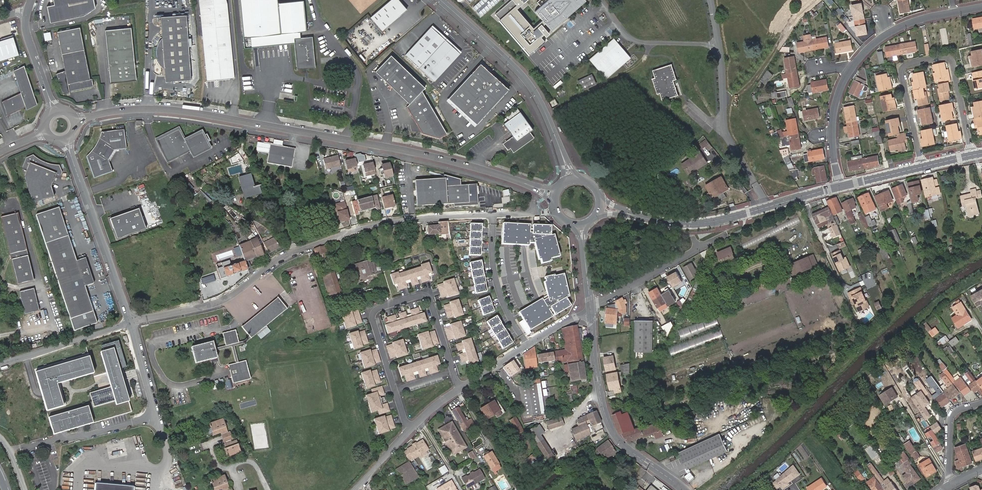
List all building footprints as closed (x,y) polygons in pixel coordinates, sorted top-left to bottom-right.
[(54,4),(47,6),(50,22),(85,15),(95,8),(93,0),(53,0),(54,4)] [(230,79),(235,78),(230,26),(228,4),(227,0),(200,0),(203,28),(208,81),(225,79),(225,78),(229,78),(230,79)] [(246,47),(294,42),(297,68),(315,67),(312,36),(300,37),(299,32),(306,31),(303,0),(302,0),(278,2),(278,0),(241,0),(246,47)] [(360,12),(373,0),(350,0),(360,12)] [(370,18),(382,32),(406,10),(397,0),(391,0),(370,18)] [(472,7),(480,16),(498,0),(479,0),(472,7)] [(496,15),(501,20),(499,21),(530,55),(545,42),(544,41),(553,33),(543,21),(534,29),(517,10),(524,3),(521,0),(513,0),(496,15)] [(541,7),(535,12),(543,21),(553,33),(587,2),(586,0),(549,0),(548,1),(548,0),(540,0),(537,3),(541,7)] [(822,1),(830,10),(833,7),(835,6),(831,1),(829,2),(827,0),(823,0),(822,1)] [(901,13),(910,12),(908,0),(900,0),(898,1),(901,13)] [(851,6),(854,21),(864,19),(861,4),(851,6)] [(810,17),(809,18),(811,20),(814,18),(818,14),(816,12),(814,14),(811,11),(808,14),(810,17)] [(187,15),(161,17),(162,39),(161,40),(159,43),(157,46),(156,50),(156,54),(157,60),(159,63),(161,67),(164,69),(165,81),(191,79),(187,15)] [(973,19),(975,29),(979,28),(980,31),(981,31),(981,17),(973,19)] [(864,19),(854,21),(857,35),(867,34),(864,19)] [(847,30),(841,23),(837,26),(841,31),(843,33),(847,30)] [(58,32),(62,54),(65,71),(56,74),(63,93),(69,91),(93,87),(92,79),(90,80),(84,50),(80,28),(58,32)] [(131,28),(105,30),(110,83),(136,80),(131,28)] [(406,56),(421,69),(446,42),(432,28),(406,56)] [(52,31),(45,32),(46,40),(53,39),(52,31)] [(814,50),(812,40),(812,38),(811,35),(804,36),(805,42),(797,43),(799,53),(814,50)] [(812,38),(812,40),(814,50),(829,48),(827,38),(816,40),(816,37),(812,38)] [(19,56),(13,38),(0,42),(0,62),(19,56)] [(611,41),(609,43),(621,56),(622,54),(611,41)] [(837,53),(852,50),(850,41),(840,43),(836,43),(837,53)] [(421,69),(434,81),(459,54),(446,42),(421,69)] [(900,45),(902,55),(917,52),(915,42),(900,45)] [(609,43),(590,59),(602,73),(600,74),(604,79),(627,59),(622,54),(621,56),(609,43)] [(893,57),(902,55),(900,45),(886,48),(888,58),(893,57)] [(975,67),(981,66),(981,50),(981,49),(972,51),(972,55),(975,67)] [(424,88),(389,55),(380,65),(375,71),(409,105),(407,108),(422,132),(439,138),(446,134),(420,92),(424,88)] [(784,58),(787,73),(797,72),(794,57),(784,58)] [(602,73),(590,59),(588,61),(600,74),(602,73)] [(944,62),(934,64),(935,72),(937,80),(939,79),(940,84),(948,82),(951,81),(950,77),(947,78),(946,69),(944,63),(944,62)] [(652,79),(657,93),(660,92),(662,100),(678,94),(675,86),(674,87),(672,80),(675,79),(670,63),(652,70),(655,78),(652,79)] [(508,90),(480,65),(449,99),(476,125),(508,90)] [(25,67),(14,72),(22,93),(3,102),(8,116),(26,107),(37,102),(25,67)] [(768,71),(761,80),(765,84),(773,76),(768,71)] [(866,73),(862,71),(861,71),(859,76),(868,80),(866,73)] [(974,72),(976,80),(974,81),(976,89),(981,88),(981,71),(974,72)] [(797,72),(787,73),(787,74),(790,89),(799,87),(797,72)] [(913,77),(916,89),(923,88),(926,87),(923,72),(913,74),(913,77)] [(890,89),(888,78),(887,74),(877,76),(880,91),(890,89)] [(590,75),(577,81),(581,91),(594,85),(590,75)] [(857,77),(852,88),(854,89),(852,93),(854,94),(859,97),(862,89),(864,90),(865,90),(866,90),(867,90),(868,90),(868,89),(868,88),(868,87),(867,86),(866,86),(864,85),(866,81),(857,77)] [(813,93),(828,90),(826,80),(811,83),(811,85),(807,86),(808,94),(812,93),(813,93)] [(950,90),(948,82),(940,84),(939,84),(940,88),(941,92),(939,93),(941,100),(950,99),(948,91),(950,90)] [(916,89),(914,90),(915,99),(917,98),(919,106),(929,104),(927,96),(925,96),(924,92),(923,88),(916,89)] [(778,100),(780,99),(786,97),(784,92),(775,95),(775,94),(771,96),(773,101),(777,99),(778,100)] [(895,110),(892,98),(891,94),(881,96),(885,112),(895,110)] [(37,102),(26,107),(27,111),(38,106),(37,102)] [(953,115),(950,103),(940,105),(943,121),(953,119),(953,115)] [(844,108),(847,123),(857,121),(854,106),(844,108)] [(920,109),(922,122),(923,125),(933,123),(930,107),(920,109)] [(803,111),(804,117),(805,120),(820,118),(818,109),(803,111)] [(504,123),(510,131),(526,119),(521,112),(504,123)] [(981,132),(981,117),(978,118),(975,118),(973,119),(974,123),(978,122),(979,127),(980,132),(981,132)] [(890,136),(897,135),(900,134),(899,131),(897,118),(886,121),(890,136)] [(526,119),(510,131),(513,136),(503,143),(506,148),(509,145),(511,148),(513,152),(534,137),(530,132),(533,130),(526,119)] [(789,135),(798,134),(796,119),(787,120),(789,135)] [(857,121),(847,123),(848,126),(844,127),(845,132),(849,132),(850,138),(860,136),(857,121)] [(950,141),(960,139),(958,126),(957,123),(947,126),(950,141)] [(872,129),(874,138),(877,137),(882,136),(879,127),(872,129)] [(181,129),(157,140),(167,161),(191,149),(187,141),(181,129)] [(923,134),(925,146),(936,144),(934,135),(932,129),(922,131),(923,134)] [(124,130),(100,133),(100,137),(98,141),(97,145),(96,146),(94,148),(93,150),(92,152),(90,154),(87,157),(94,178),(112,172),(109,160),(114,151),(126,149),(124,130)] [(203,133),(187,141),(191,149),(194,156),(211,148),(203,133)] [(900,134),(897,135),(898,139),(889,141),(891,151),(898,149),(906,147),(905,142),(904,138),(907,137),(906,133),(900,134)] [(789,135),(784,136),(781,137),(783,147),(788,146),(791,145),(792,151),(801,149),(798,134),(789,135)] [(707,148),(711,145),(706,139),(700,143),(703,146),(705,145),(707,148)] [(295,149),(257,143),(256,152),(268,154),(267,164),(292,168),(295,149)] [(806,162),(825,159),(823,149),(808,152),(808,154),(804,155),(806,162)] [(696,151),(690,155),(691,158),(680,166),(686,175),(696,170),(705,164),(696,151)] [(233,165),(239,163),(240,164),(241,164),(241,163),(243,162),(244,162),(244,161),(240,154),(230,159),(233,165)] [(791,162),(789,155),(783,156),(790,170),(795,169),(791,162)] [(863,159),(865,168),(880,166),(878,156),(863,159)] [(338,157),(322,160),(325,170),(340,167),(338,157)] [(32,160),(29,158),(22,159),(18,170),(23,172),(21,178),(29,205),(51,198),(48,188),(52,175),(57,177),(58,174),(55,167),(50,167),(48,166),(42,165),(35,162),(32,160)] [(850,171),(865,168),(863,159),(848,162),(850,171)] [(349,171),(353,170),(353,169),(357,168),(355,161),(347,162),(348,164),(346,164),(348,171),(349,171)] [(393,176),(390,162),(381,164),(382,168),(379,169),(381,175),(384,174),(385,178),(393,176)] [(375,175),(373,164),(362,167),(365,178),(375,175)] [(827,181),(824,166),(814,168),(816,175),(817,183),(827,181)] [(799,170),(790,171),(796,181),(799,180),(798,177),(800,177),(799,170)] [(246,190),(248,198),(261,194),(259,186),(254,187),(251,175),(239,178),(243,191),(246,190)] [(718,196),(728,190),(721,178),(706,187),(712,198),(718,194),(718,196)] [(925,190),(927,196),(940,193),(939,188),(939,186),(936,187),(935,187),(935,186),(936,185),(938,185),(937,178),(934,179),(929,180),(928,178),(923,180),(925,190)] [(424,203),(424,206),(469,202),(467,185),(445,186),(445,180),(429,181),(429,183),(414,184),(416,204),(424,203)] [(911,193),(910,193),(912,199),(912,202),(919,200),(918,194),(922,193),(922,191),(919,181),(908,183),(911,193)] [(899,188),(898,187),(894,189),(898,198),(902,197),(907,194),(904,186),(899,188)] [(961,196),(963,206),(964,206),(968,205),(970,215),(979,213),(976,198),(978,198),(976,188),(971,190),(971,193),(961,196)] [(893,200),(889,191),(876,196),(882,210),(888,207),(887,204),(893,200)] [(859,198),(864,209),(867,208),(869,211),(876,208),(869,193),(859,198)] [(360,212),(375,208),(376,209),(377,211),(380,210),(377,196),(371,198),(371,197),(357,201),(352,203),(356,216),(359,215),(359,214),(360,212)] [(392,197),(381,200),(384,210),(395,208),(392,197)] [(837,199),(828,202),(830,208),(834,216),(843,212),(837,199)] [(854,199),(843,203),(846,209),(847,209),(848,211),(846,212),(849,220),(856,217),(852,209),(856,207),(854,203),(856,203),(854,199)] [(339,223),(349,221),(344,203),(335,206),(339,223)] [(36,215),(45,243),(70,319),(74,331),(96,323),(92,312),(84,287),(93,284),(85,258),(76,261),(68,236),(58,208),(36,215)] [(830,208),(813,215),(818,225),(819,227),(820,227),(820,228),(825,226),(828,224),(827,221),(830,219),(834,227),(830,229),(834,238),(842,234),(838,226),(835,218),(834,216),(830,208)] [(140,211),(110,221),(117,241),(147,231),(140,211)] [(864,213),(859,215),(864,225),(868,223),(864,213)] [(18,214),(1,218),(10,255),(27,251),(18,214)] [(445,221),(438,222),(438,226),(428,226),(428,234),(439,234),(439,235),(448,234),(448,230),(447,221),(445,221)] [(484,225),(471,224),(470,255),(482,256),(484,225)] [(505,224),(504,244),(531,246),(531,243),(536,244),(541,259),(543,259),(544,263),(562,258),(556,235),(552,235),(552,226),(535,225),(505,224)] [(892,231),(897,243),(901,241),(896,230),(892,231)] [(257,239),(239,246),(245,262),(247,261),(264,254),(257,239)] [(264,244),(268,254),(281,247),(274,239),(264,244)] [(327,253),(325,246),(321,248),(320,247),(314,249),(317,259),(326,256),(325,254),(327,253)] [(722,261),(723,265),(727,264),(736,261),(731,248),(719,253),(720,257),(718,258),(720,262),(722,261)] [(845,259),(841,250),(833,254),(841,272),(851,267),(848,260),(846,261),(845,259)] [(28,255),(27,251),(10,255),(11,259),(28,255)] [(28,255),(11,259),(17,284),(34,280),(28,255)] [(814,256),(801,262),(802,263),(793,266),(797,275),(818,266),(814,256)] [(373,263),(370,264),(369,261),(351,266),(356,280),(373,274),(372,272),(372,270),(378,268),(377,262),(373,263)] [(482,261),(471,264),(477,294),(488,292),(482,261)] [(226,277),(248,270),(247,268),(245,262),(230,267),(230,265),(228,266),(228,264),(222,266),(226,277)] [(398,274),(391,276),(394,286),(397,285),(399,291),(407,288),(406,285),(406,283),(412,281),(414,286),(419,285),(418,281),(418,279),(420,278),(421,280),(422,284),(430,281),(428,275),(432,274),(429,264),(421,266),(422,268),(398,275),(398,274)] [(697,272),(692,264),(684,269),(689,276),(692,274),(694,278),(697,272)] [(332,297),(334,301),(342,298),(334,270),(326,272),(327,276),(324,277),(329,293),(334,291),(336,296),(332,297)] [(678,272),(668,277),(674,288),(684,282),(678,272)] [(543,299),(520,313),(532,331),(557,315),(572,306),(567,298),(571,297),(565,273),(547,278),(548,282),(546,282),(549,298),(545,301),(543,299)] [(446,287),(439,289),(442,297),(448,295),(449,298),(449,299),(459,295),(455,280),(445,283),(445,284),(446,287)] [(659,311),(675,303),(669,292),(663,295),(659,287),(649,292),(659,311)] [(695,287),(687,304),(694,307),(703,290),(695,287)] [(34,288),(19,292),(25,313),(39,310),(34,288)] [(853,302),(855,301),(856,304),(860,312),(871,307),(861,288),(849,293),(853,302)] [(970,296),(977,307),(981,305),(981,307),(981,289),(970,296)] [(490,296),(479,301),(485,316),(496,311),(490,296)] [(249,336),(251,338),(256,333),(261,339),(271,331),(266,326),(287,309),(278,297),(242,327),(249,336)] [(622,298),(615,302),(616,304),(617,307),(615,307),(616,309),(617,309),(626,313),(626,306),(625,303),(623,301),(622,298)] [(464,317),(459,301),(451,304),(451,305),(452,307),(445,309),(448,317),(454,316),(455,318),(455,319),(464,317)] [(964,324),(964,325),(972,320),(966,310),(961,303),(957,305),(956,306),(959,311),(961,313),(957,315),(952,318),(958,327),(964,324)] [(616,323),(617,311),(617,309),(616,309),(615,307),(608,306),(608,308),(607,308),(606,323),(616,323)] [(395,317),(387,319),(388,323),(389,326),(386,326),(385,327),(388,335),(396,333),(403,331),(411,328),(418,326),(427,323),(424,314),(423,315),(421,316),(420,313),(419,309),(410,312),(411,316),(412,318),(405,321),(403,314),(398,316),(400,319),(400,322),(397,323),(396,320),(395,317)] [(352,312),(342,315),(346,330),(357,327),(356,326),(356,324),(362,322),(362,321),(360,314),(359,313),(353,315),(352,313),(352,312)] [(498,317),(488,323),(505,350),(514,344),(498,317)] [(714,317),(679,329),(683,338),(717,325),(714,317)] [(652,353),(653,322),(635,321),(635,352),(652,353)] [(452,329),(445,331),(448,340),(454,338),(455,340),(455,341),(466,338),(461,323),(451,326),(451,327),(452,329)] [(933,330),(929,325),(927,323),(926,324),(924,326),(929,333),(933,338),(940,333),(936,328),(933,330)] [(565,326),(562,329),(566,352),(566,353),(567,359),(570,373),(569,373),(569,376),(576,375),(577,381),(586,379),(577,326),(576,326),(565,326)] [(251,338),(249,336),(243,341),(239,342),(236,330),(223,333),(226,345),(215,348),(213,342),(192,347),(195,363),(217,357),(215,351),(232,347),(236,363),(228,365),(229,368),(228,368),(229,370),(230,370),(230,372),(233,383),(250,379),(246,360),(238,362),(234,346),(244,343),(251,338)] [(358,332),(350,335),(355,350),(363,348),(363,346),(362,344),(368,342),(368,341),(366,334),(359,336),(359,333),(358,332)] [(428,333),(418,337),(420,344),(423,352),(433,349),(433,348),(432,346),(438,343),(435,335),(429,337),(428,334),(428,333)] [(939,346),(948,340),(946,336),(937,342),(939,346)] [(951,345),(952,347),(960,343),(959,340),(957,337),(949,342),(950,344),(951,345)] [(693,339),(671,347),(674,354),(694,347),(692,343),(694,342),(693,339)] [(474,348),(471,340),(463,342),(463,343),(464,346),(457,348),(459,352),(463,351),(465,350),(466,353),(464,354),(460,355),(462,364),(469,362),(470,365),(478,363),(476,356),(474,348)] [(34,369),(46,411),(66,405),(59,383),(94,373),(99,391),(90,393),(93,403),(75,408),(76,410),(48,418),(53,435),(132,412),(119,369),(126,367),(118,341),(102,346),(103,349),(34,369)] [(394,348),(387,350),(390,359),(396,356),(397,359),(397,360),(408,357),(405,349),(403,341),(393,345),(393,346),(394,348)] [(535,347),(524,354),(525,363),(535,362),(535,347)] [(372,355),(371,353),(371,352),(360,355),(365,369),(375,366),(375,364),(374,362),(380,360),(378,353),(372,355)] [(553,354),(554,361),(564,360),(563,356),(562,356),(561,352),(553,354)] [(538,363),(554,361),(553,354),(537,355),(538,363)] [(604,358),(607,371),(615,369),(613,356),(604,358)] [(407,367),(399,370),(402,379),(403,378),(405,378),(407,384),(416,381),(414,376),(414,375),(421,373),(423,379),(427,378),(426,373),(425,371),(429,370),(429,372),(431,376),(439,374),(437,368),(439,367),(441,366),(438,358),(429,360),(422,363),(415,365),(407,367)] [(513,361),(503,368),(510,378),(520,371),(513,361)] [(946,369),(943,371),(944,372),(949,379),(953,384),(954,383),(955,382),(946,369)] [(370,371),(362,374),(367,389),(375,386),(375,385),(374,383),(380,381),(380,380),(378,373),(378,372),(371,374),(371,372),(370,371)] [(619,372),(607,374),(610,390),(615,389),(616,393),(621,392),(618,378),(620,378),(619,372)] [(951,400),(960,393),(953,384),(949,379),(944,372),(940,375),(950,387),(944,392),(951,400)] [(969,386),(974,392),(977,390),(981,395),(981,389),(974,379),(974,378),(970,373),(967,375),(970,381),(972,384),(969,386)] [(963,378),(969,386),(972,384),(970,381),(967,375),(963,378)] [(958,387),(964,395),(970,390),(964,382),(960,377),(955,381),(955,382),(954,383),(957,388),(958,387)] [(910,396),(926,420),(932,416),(927,409),(934,404),(931,399),(932,397),(920,379),(913,383),(918,391),(910,396)] [(534,385),(520,387),(524,417),(540,415),(536,384),(534,385)] [(541,385),(540,384),(536,384),(540,415),(545,414),(541,385)] [(565,391),(566,395),(570,394),(571,397),(577,395),(576,386),(570,387),(571,389),(565,391)] [(382,387),(376,389),(377,393),(373,394),(367,396),(372,413),(378,411),(382,410),(384,414),(390,412),(390,411),(388,404),(388,403),(383,405),(381,406),(379,397),(380,396),(385,395),(385,394),(382,387)] [(889,400),(897,395),(893,388),(880,395),(885,404),(890,401),(889,400)] [(950,401),(942,390),(932,397),(940,408),(950,401)] [(501,414),(499,411),(493,402),(480,409),(486,419),(494,413),(496,417),(501,414)] [(463,418),(460,413),(458,409),(458,408),(453,411),(463,428),(465,431),(469,429),(474,426),(470,420),(465,422),(463,418)] [(635,428),(631,419),(628,412),(623,414),(621,411),(617,412),(616,410),(613,411),(613,414),(620,433),(622,433),(626,442),(629,441),(653,433),(655,438),(660,437),(662,436),(658,424),(652,427),(651,425),(646,427),(646,425),(640,428),(635,428)] [(594,432),(603,429),(596,411),(581,418),(582,422),(584,421),(589,420),(594,432)] [(385,416),(375,420),(379,435),(390,431),(389,430),(389,428),(395,426),(395,425),(392,418),(386,420),(385,417),(385,416)] [(518,423),(515,417),(510,420),(518,436),(524,433),(518,423)] [(576,439),(590,434),(586,424),(584,421),(582,422),(581,418),(579,419),(580,419),(577,420),(579,424),(577,425),(578,427),(572,429),(576,439)] [(217,432),(222,430),(218,419),(205,424),(205,425),(205,426),(206,428),(206,427),(209,435),(217,432)] [(549,428),(560,425),(558,419),(548,421),(549,428)] [(934,433),(942,429),(938,421),(930,425),(934,433)] [(452,422),(438,430),(453,455),(466,448),(452,422)] [(528,431),(536,443),(543,438),(540,434),(544,431),(539,424),(533,428),(528,431)] [(441,431),(452,450),(462,445),(451,425),(441,431)] [(943,448),(940,442),(939,443),(934,435),(933,434),(931,431),(928,432),(930,435),(928,436),(937,451),(943,448)] [(225,432),(223,432),(217,435),(220,442),(227,440),(228,440),(225,432)] [(726,452),(718,435),(695,445),(679,453),(686,470),(726,452)] [(472,441),(475,447),(484,442),(481,436),(472,441)] [(543,438),(536,443),(547,460),(550,458),(553,455),(551,452),(543,438)] [(415,444),(413,445),(407,449),(403,452),(409,460),(413,458),(428,449),(422,440),(415,444)] [(596,449),(595,452),(596,454),(599,453),(601,455),(607,457),(614,453),(607,440),(596,449)] [(232,441),(227,442),(221,445),(220,446),(224,456),(236,451),(235,449),(236,448),(235,447),(234,447),(232,441)] [(912,443),(905,447),(913,461),(920,457),(912,443)] [(959,451),(957,452),(959,460),(955,461),(958,468),(972,463),(967,448),(965,444),(957,447),(959,451)] [(488,467),(496,463),(488,449),(486,451),(483,453),(481,454),(488,467)] [(973,452),(977,461),(981,459),(981,449),(973,452)] [(534,453),(541,464),(544,462),(537,451),(534,453)] [(912,478),(916,482),(920,478),(909,464),(911,463),(903,452),(897,457),(903,465),(901,466),(907,473),(903,477),(907,482),(911,479),(912,478)] [(528,460),(534,468),(541,464),(534,453),(530,456),(532,458),(528,460)] [(531,470),(534,468),(528,460),(532,458),(530,456),(525,460),(531,470)] [(930,459),(923,463),(923,464),(920,465),(920,466),(918,467),(923,475),(925,474),(927,477),(937,471),(930,459)] [(411,464),(410,462),(395,470),(397,472),(411,464)] [(498,466),(496,463),(488,467),(490,471),(498,466)] [(411,475),(416,472),(411,464),(397,472),(404,484),(413,479),(411,475)] [(447,471),(444,465),(437,469),(441,475),(447,471)] [(798,475),(792,466),(774,477),(780,487),(786,483),(785,482),(788,480),(788,481),(798,475)] [(519,469),(514,473),(519,481),(525,477),(519,469)] [(471,475),(470,475),(465,477),(465,476),(461,478),(467,488),(483,478),(478,470),(472,473),(472,474),(471,475)] [(875,470),(872,472),(880,483),(883,481),(875,470)] [(692,472),(687,476),(691,481),(696,476),(692,472)] [(220,488),(226,486),(221,475),(208,480),(209,482),(208,482),(209,484),(210,483),(212,489),(215,489),(220,488)] [(877,480),(874,476),(867,482),(869,485),(877,480)] [(807,487),(809,489),(824,489),(829,487),(822,477),(807,487)] [(880,485),(883,488),(891,482),(888,479),(880,485)] [(455,489),(450,480),(435,489),(436,489),(453,489),(455,489)] [(869,485),(873,489),(884,489),(883,488),(880,485),(877,480),(869,485)] [(891,482),(883,488),(884,489),(897,489),(891,482)]
